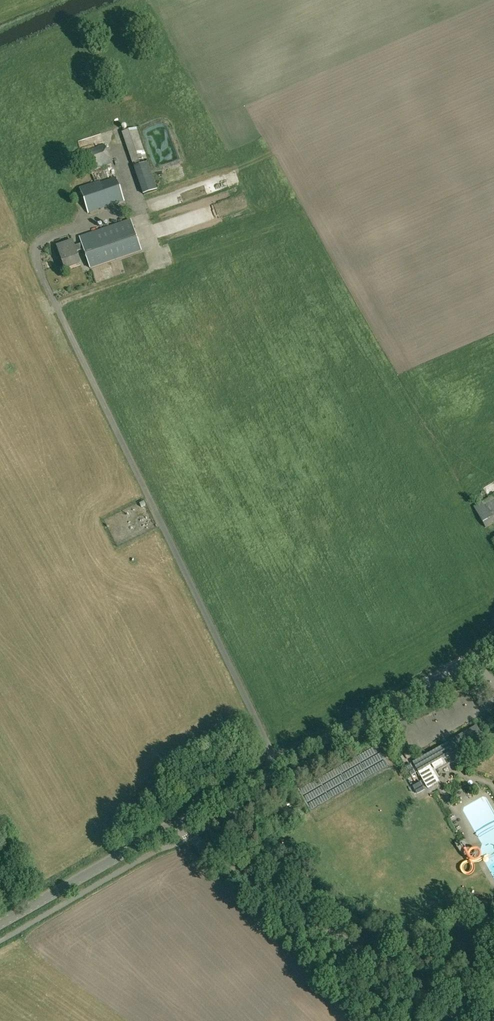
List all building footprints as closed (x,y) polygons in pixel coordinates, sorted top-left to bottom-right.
[(157,190),(137,128),(122,133),(143,194),(157,190)] [(111,164),(105,145),(84,152),(91,171),(111,164)] [(124,201),(116,178),(101,183),(100,181),(80,188),(88,214),(124,201)] [(240,195),(234,197),(237,206),(243,204),(240,195)] [(224,202),(190,211),(193,223),(227,214),(224,202)] [(142,251),(131,220),(80,238),(82,244),(75,247),(72,241),(57,246),(65,270),(80,264),(76,252),(84,250),(90,269),(142,251)] [(493,524),(493,495),(474,507),(486,529),(493,524)] [(481,736),(476,727),(412,762),(427,788),(436,783),(426,766),(481,736)]
